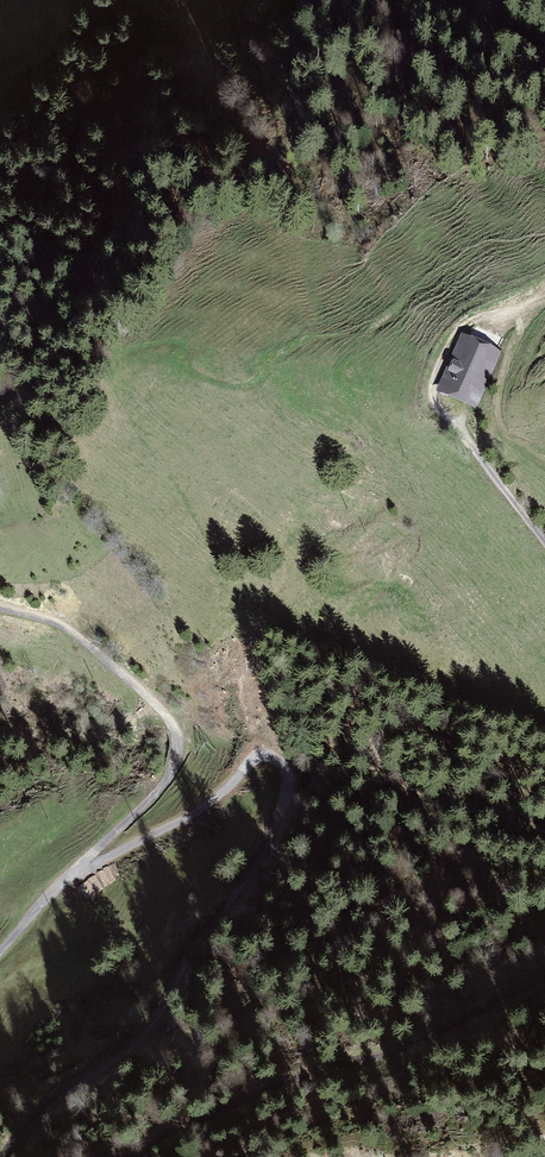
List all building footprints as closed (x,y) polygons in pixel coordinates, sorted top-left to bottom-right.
[(476,412),(501,353),(460,336),(436,395),(476,412)]
